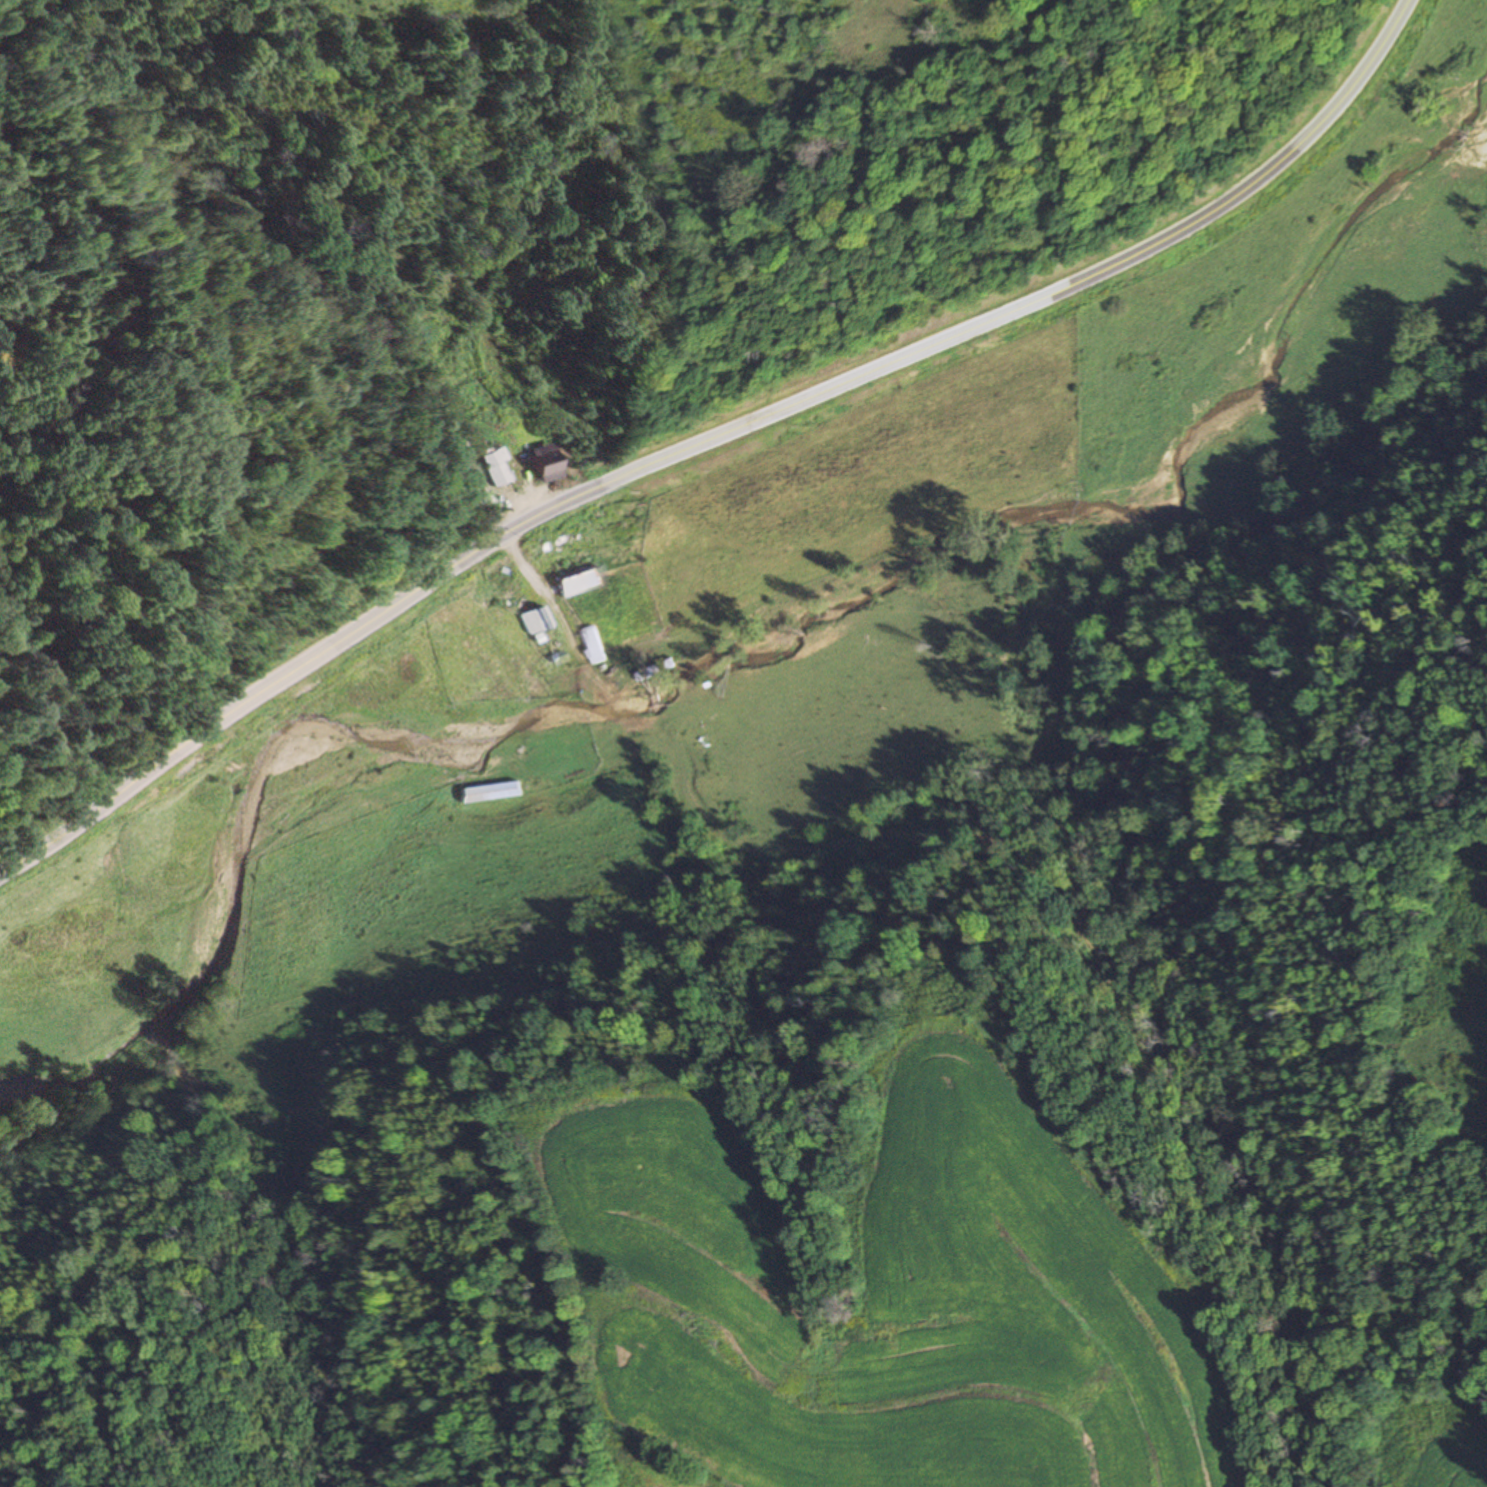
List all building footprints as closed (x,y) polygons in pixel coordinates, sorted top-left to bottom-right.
[(532,484),(555,477),(545,445),(522,452),(532,484)] [(505,481),(493,449),(478,455),(491,487),(505,481)] [(556,599),(599,585),(587,548),(544,562),(556,599)] [(529,611),(537,626),(545,621),(537,607),(529,611)] [(581,631),(593,665),(607,660),(594,626),(581,631)] [(637,674),(643,688),(679,674),(673,659),(637,674)] [(520,797),(518,782),(458,788),(460,803),(520,797)]
